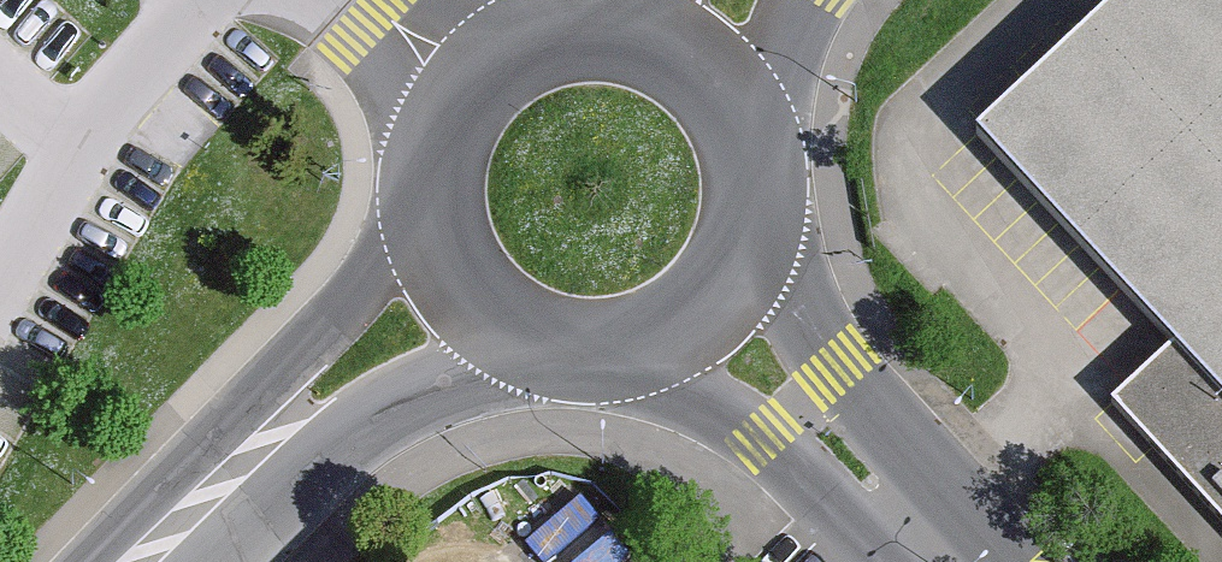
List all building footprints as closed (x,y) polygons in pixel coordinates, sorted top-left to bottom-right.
[(981,129),(1174,343),(1120,396),(1221,512),(1221,0),(1123,0),(981,129)]
